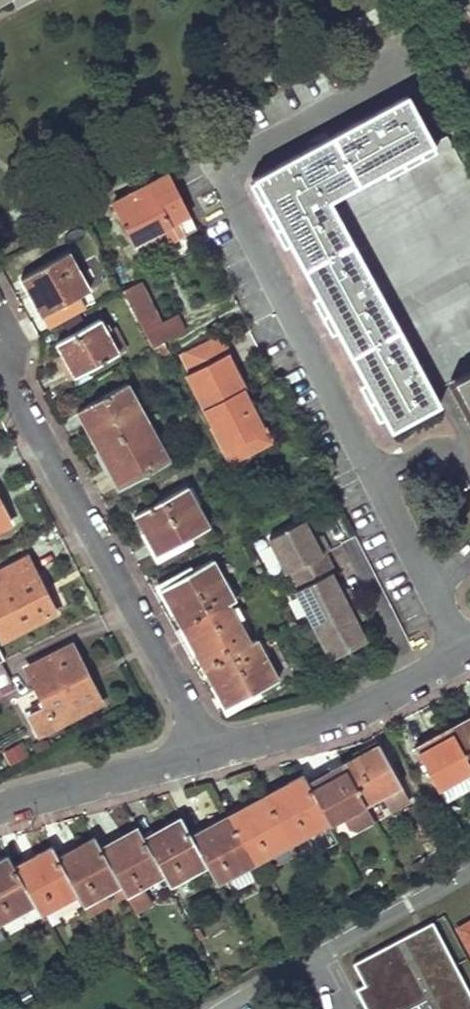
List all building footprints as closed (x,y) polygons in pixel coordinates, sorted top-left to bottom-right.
[(253,178),(325,311),(372,397),(389,428),(437,403),(430,390),(451,380),(469,415),(469,163),(453,131),(431,144),(405,96),(368,116),(292,157),(253,178)] [(195,231),(167,178),(111,207),(132,245),(176,223),(183,237),(195,231)] [(38,318),(86,292),(66,253),(17,279),(38,318)] [(150,347),(181,332),(173,315),(157,323),(138,283),(121,292),(150,347)] [(53,345),(73,379),(124,351),(114,332),(106,336),(98,321),(53,345)] [(178,354),(198,344),(190,328),(170,339),(178,354)] [(229,463),(268,443),(241,390),(243,389),(226,354),(223,356),(213,336),(198,344),(178,354),(176,355),(185,374),(184,375),(229,463)] [(94,451),(146,424),(124,384),(74,412),(94,451)] [(146,424),(94,451),(116,489),(168,461),(146,424)] [(132,515),(155,555),(208,527),(186,485),(132,515)] [(286,572),(322,553),(326,551),(318,536),(315,538),(313,533),(308,536),(300,521),(266,539),(284,573),(286,572)] [(311,625),(353,603),(345,588),(341,590),(339,585),(335,588),(328,575),(332,572),(322,553),(286,572),(296,590),(293,591),(311,625)] [(53,613),(25,558),(0,571),(0,639),(53,613)] [(177,631),(226,604),(233,601),(210,559),(156,589),(177,631)] [(330,659),(363,641),(356,627),(360,624),(358,620),(361,618),(353,603),(311,625),(330,659)] [(199,670),(248,643),(226,604),(177,631),(199,670)] [(199,670),(221,709),(276,680),(255,640),(248,643),(199,670)] [(36,735),(98,703),(70,647),(25,670),(44,706),(27,716),(36,735)] [(449,727),(469,765),(469,715),(449,727)] [(414,746),(437,787),(469,769),(469,765),(449,727),(432,736),(414,746)] [(10,767),(29,758),(21,742),(3,750),(10,767)] [(363,753),(343,763),(366,805),(401,787),(377,746),(363,753)] [(324,772),(308,781),(331,823),(366,805),(343,763),(324,772)] [(283,784),(264,793),(291,844),(331,823),(308,781),(303,773),(283,784)] [(246,804),(228,814),(254,864),(291,844),(264,793),(246,804)] [(209,824),(191,834),(208,866),(218,884),(254,864),(228,814),(209,824)] [(160,829),(143,838),(164,876),(169,886),(208,866),(191,834),(181,817),(160,829)] [(115,840),(100,848),(121,885),(127,896),(164,876),(143,838),(138,828),(115,840)] [(78,845),(56,856),(82,905),(121,885),(100,848),(95,837),(78,845)] [(32,857),(14,866),(34,903),(40,915),(71,898),(76,909),(82,905),(56,856),(50,847),(32,857)] [(34,903),(14,866),(8,855),(0,859),(0,921),(34,903)] [(357,964),(367,983),(357,988),(368,1008),(469,1008),(469,988),(436,923),(357,964)] [(460,929),(467,943),(465,944),(469,954),(469,924),(460,929)]
